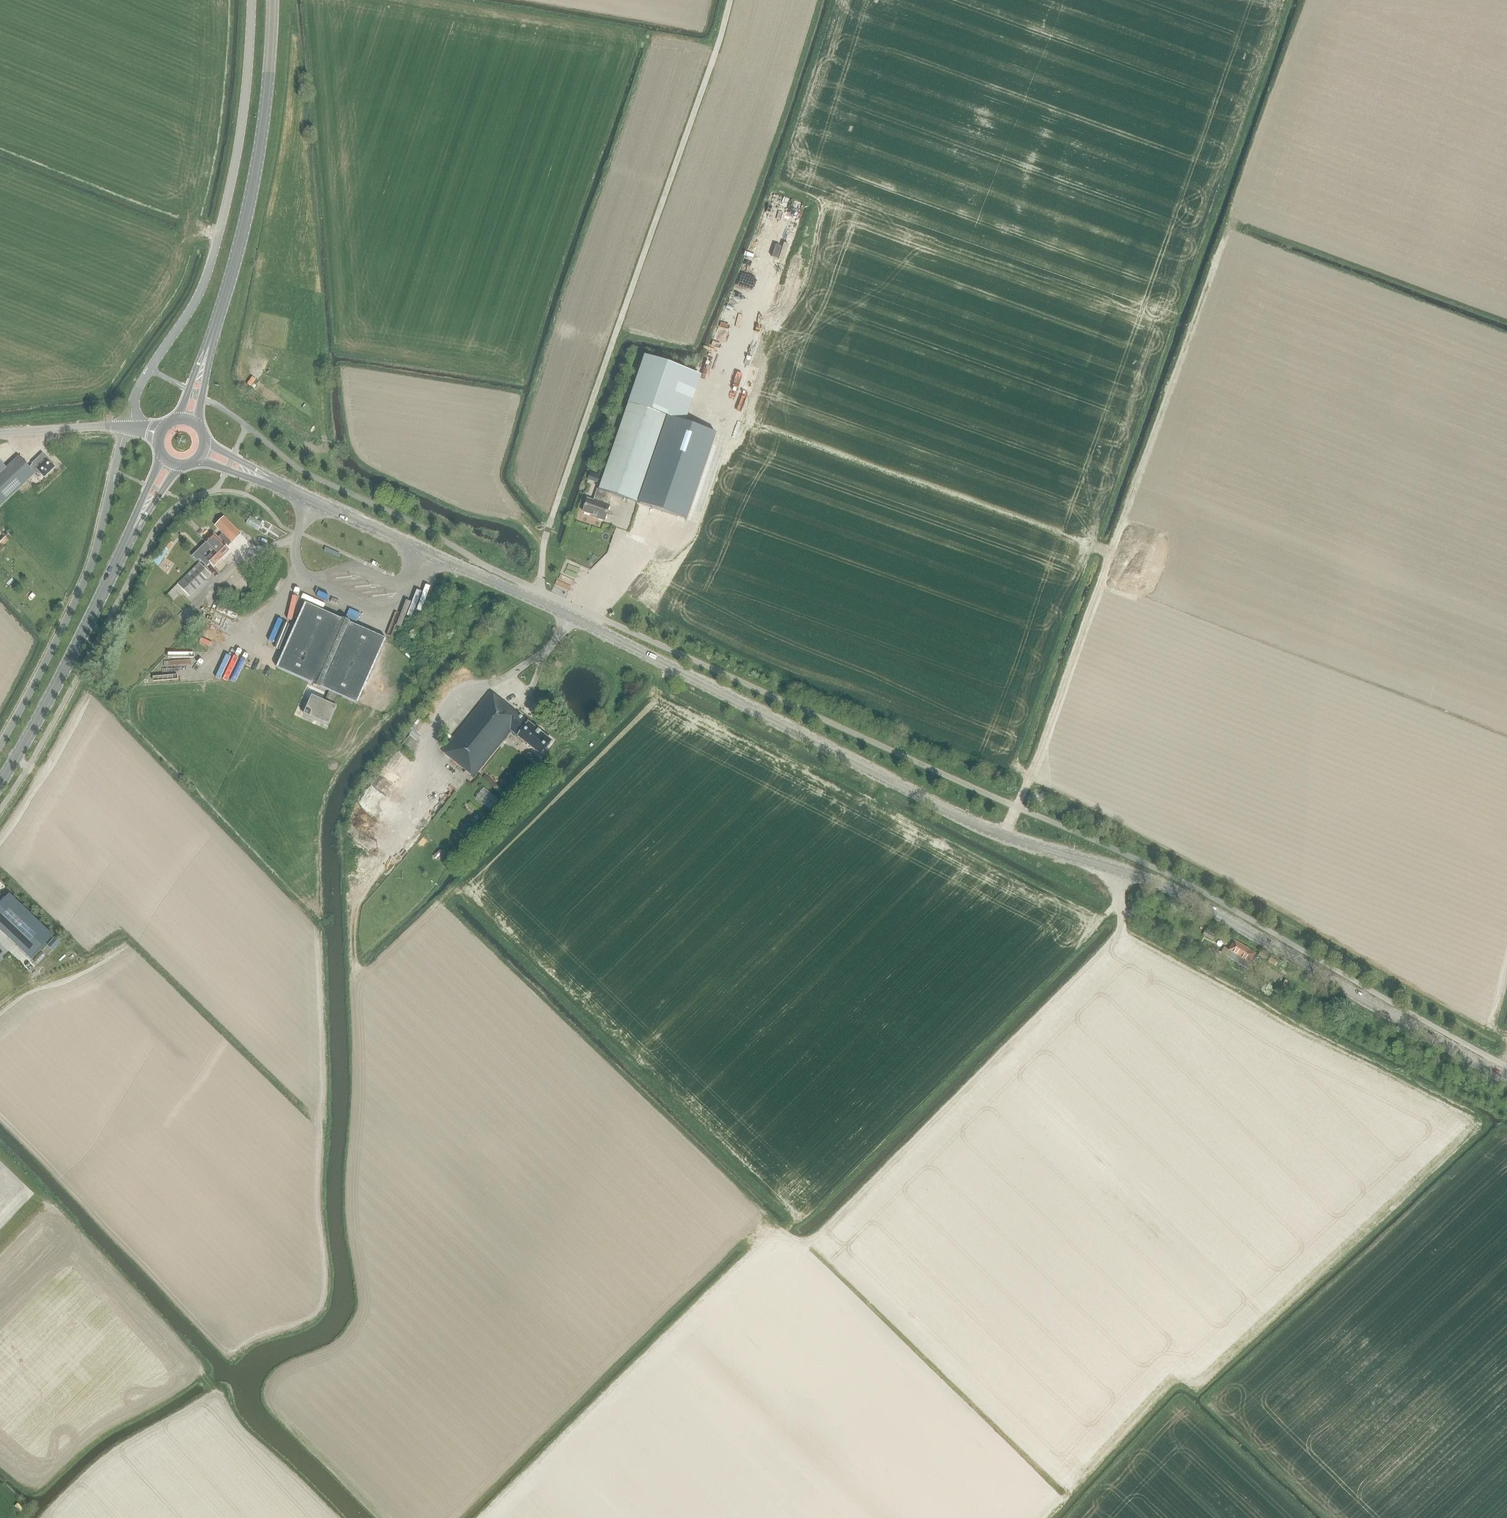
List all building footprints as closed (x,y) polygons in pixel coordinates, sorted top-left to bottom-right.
[(643,356),(627,404),(666,417),(675,420),(691,372),(643,356)] [(587,499),(583,511),(592,515),(592,516),(604,520),(609,505),(608,505),(612,494),(637,502),(666,417),(627,404),(603,477),(600,484),(598,489),(597,489),(593,501),(587,499)] [(666,417),(637,502),(686,520),(716,433),(675,420),(666,417)] [(54,467),(42,453),(31,463),(33,465),(30,469),(18,456),(5,467),(0,462),(0,505),(34,474),(38,478),(42,474),(44,477),(54,467)] [(211,537),(205,542),(221,558),(229,550),(227,547),(226,546),(231,541),(231,542),(237,536),(240,534),(224,518),(222,521),(216,527),(222,533),(218,537),(214,534),(211,537)] [(14,537),(8,531),(0,539),(0,542),(4,546),(14,537)] [(173,543),(168,540),(163,548),(168,551),(173,543)] [(197,551),(192,556),(196,560),(199,560),(207,567),(210,563),(213,566),(221,558),(205,542),(202,546),(197,551)] [(199,563),(177,584),(189,596),(211,574),(199,563)] [(276,667),(329,691),(324,701),(311,695),(303,714),(328,725),(336,706),(334,705),(338,695),(357,704),(386,639),(305,603),(276,667)] [(227,617),(236,620),(239,612),(219,606),(218,610),(228,613),(227,617)] [(441,631),(435,625),(430,629),(436,636),(441,631)] [(541,755),(552,742),(525,721),(489,693),(467,721),(442,752),(473,777),(486,760),(509,730),(533,748),(541,755)] [(516,791),(511,781),(503,785),(509,795),(516,791)] [(477,797),(490,808),(499,798),(485,787),(477,797)] [(451,859),(446,854),(442,858),(447,863),(451,859)] [(0,903),(0,930),(31,959),(53,935),(9,894),(0,903)] [(1216,935),(1205,928),(1202,934),(1213,941),(1216,935)] [(54,936),(47,944),(53,949),(60,942),(54,936)] [(1246,968),(1255,953),(1234,941),(1229,950),(1224,947),(1220,953),(1225,956),(1225,955),(1246,968)] [(1276,960),(1270,957),(1268,962),(1273,965),(1276,960)]
